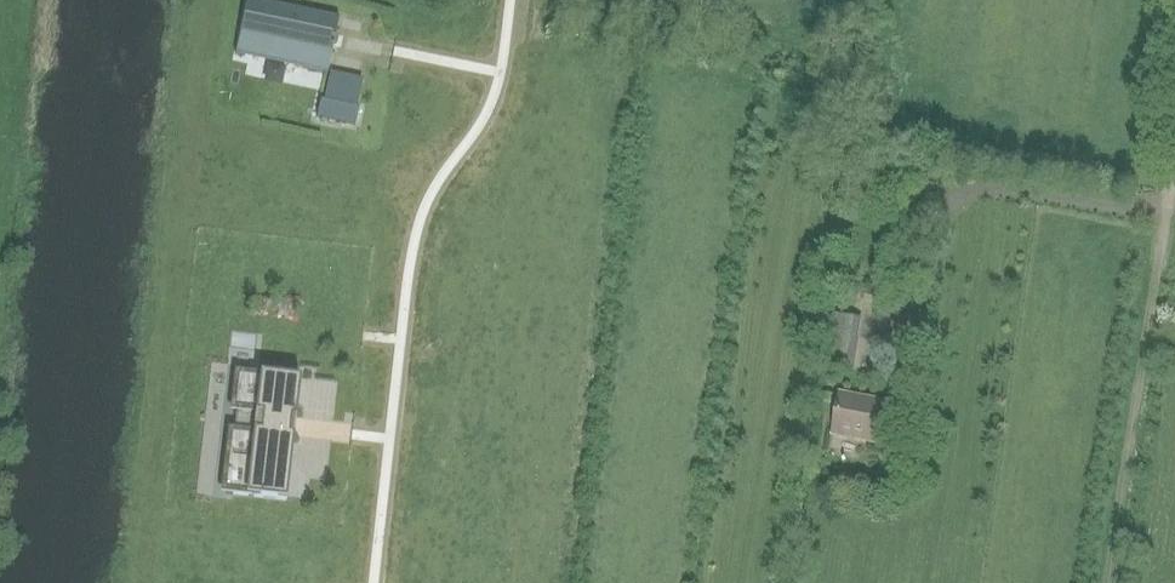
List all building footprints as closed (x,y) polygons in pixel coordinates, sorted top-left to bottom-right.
[(328,74),(334,45),(330,44),(333,34),(336,35),(340,17),(334,16),(334,17),(274,4),(274,3),(259,0),(248,0),(247,1),(249,1),(244,24),(252,26),(247,48),(271,53),(272,50),(300,56),(298,67),(319,72),(328,74)] [(284,78),(324,89),(327,75),(287,65),(284,78)] [(321,100),(318,117),(356,125),(360,108),(321,100)] [(858,363),(862,316),(836,314),(832,361),(858,363)] [(227,493),(287,500),(290,472),(294,443),(294,436),(296,418),(297,418),(301,378),(242,371),(237,411),(256,414),(254,431),(235,429),(227,493)] [(878,441),(885,404),(842,396),(835,433),(878,441)] [(889,482),(881,474),(871,477),(868,488),(876,495),(887,492),(889,482)]
